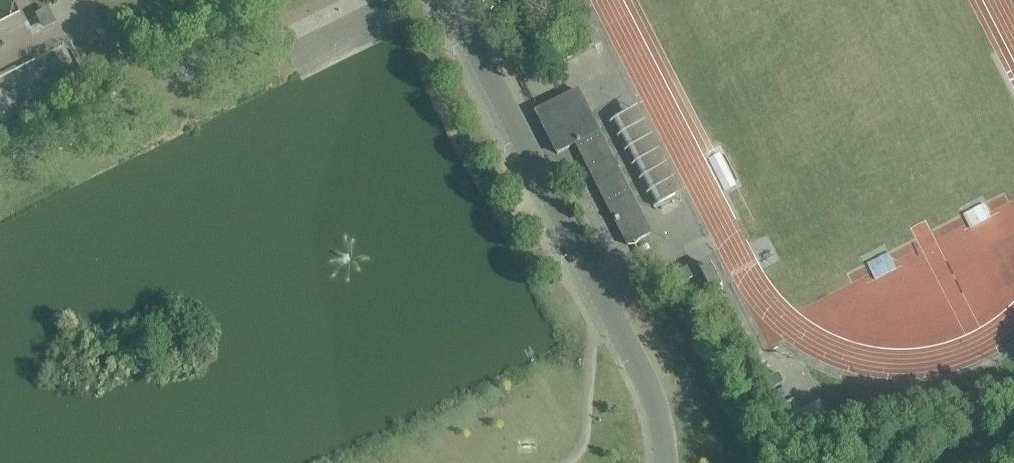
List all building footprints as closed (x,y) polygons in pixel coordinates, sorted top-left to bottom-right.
[(39,20),(41,24),(42,26),(51,21),(48,15),(39,20)] [(628,245),(651,234),(618,168),(620,167),(616,159),(614,160),(579,90),(560,99),(537,112),(558,154),(577,144),(628,245)] [(638,111),(610,124),(654,213),(682,200),(638,111)] [(986,207),(970,210),(972,222),(988,218),(986,207)] [(878,278),(899,268),(891,251),(870,261),(878,278)] [(701,275),(712,295),(723,289),(712,267),(701,273),(696,264),(674,275),(680,286),(690,280),(701,275)]
